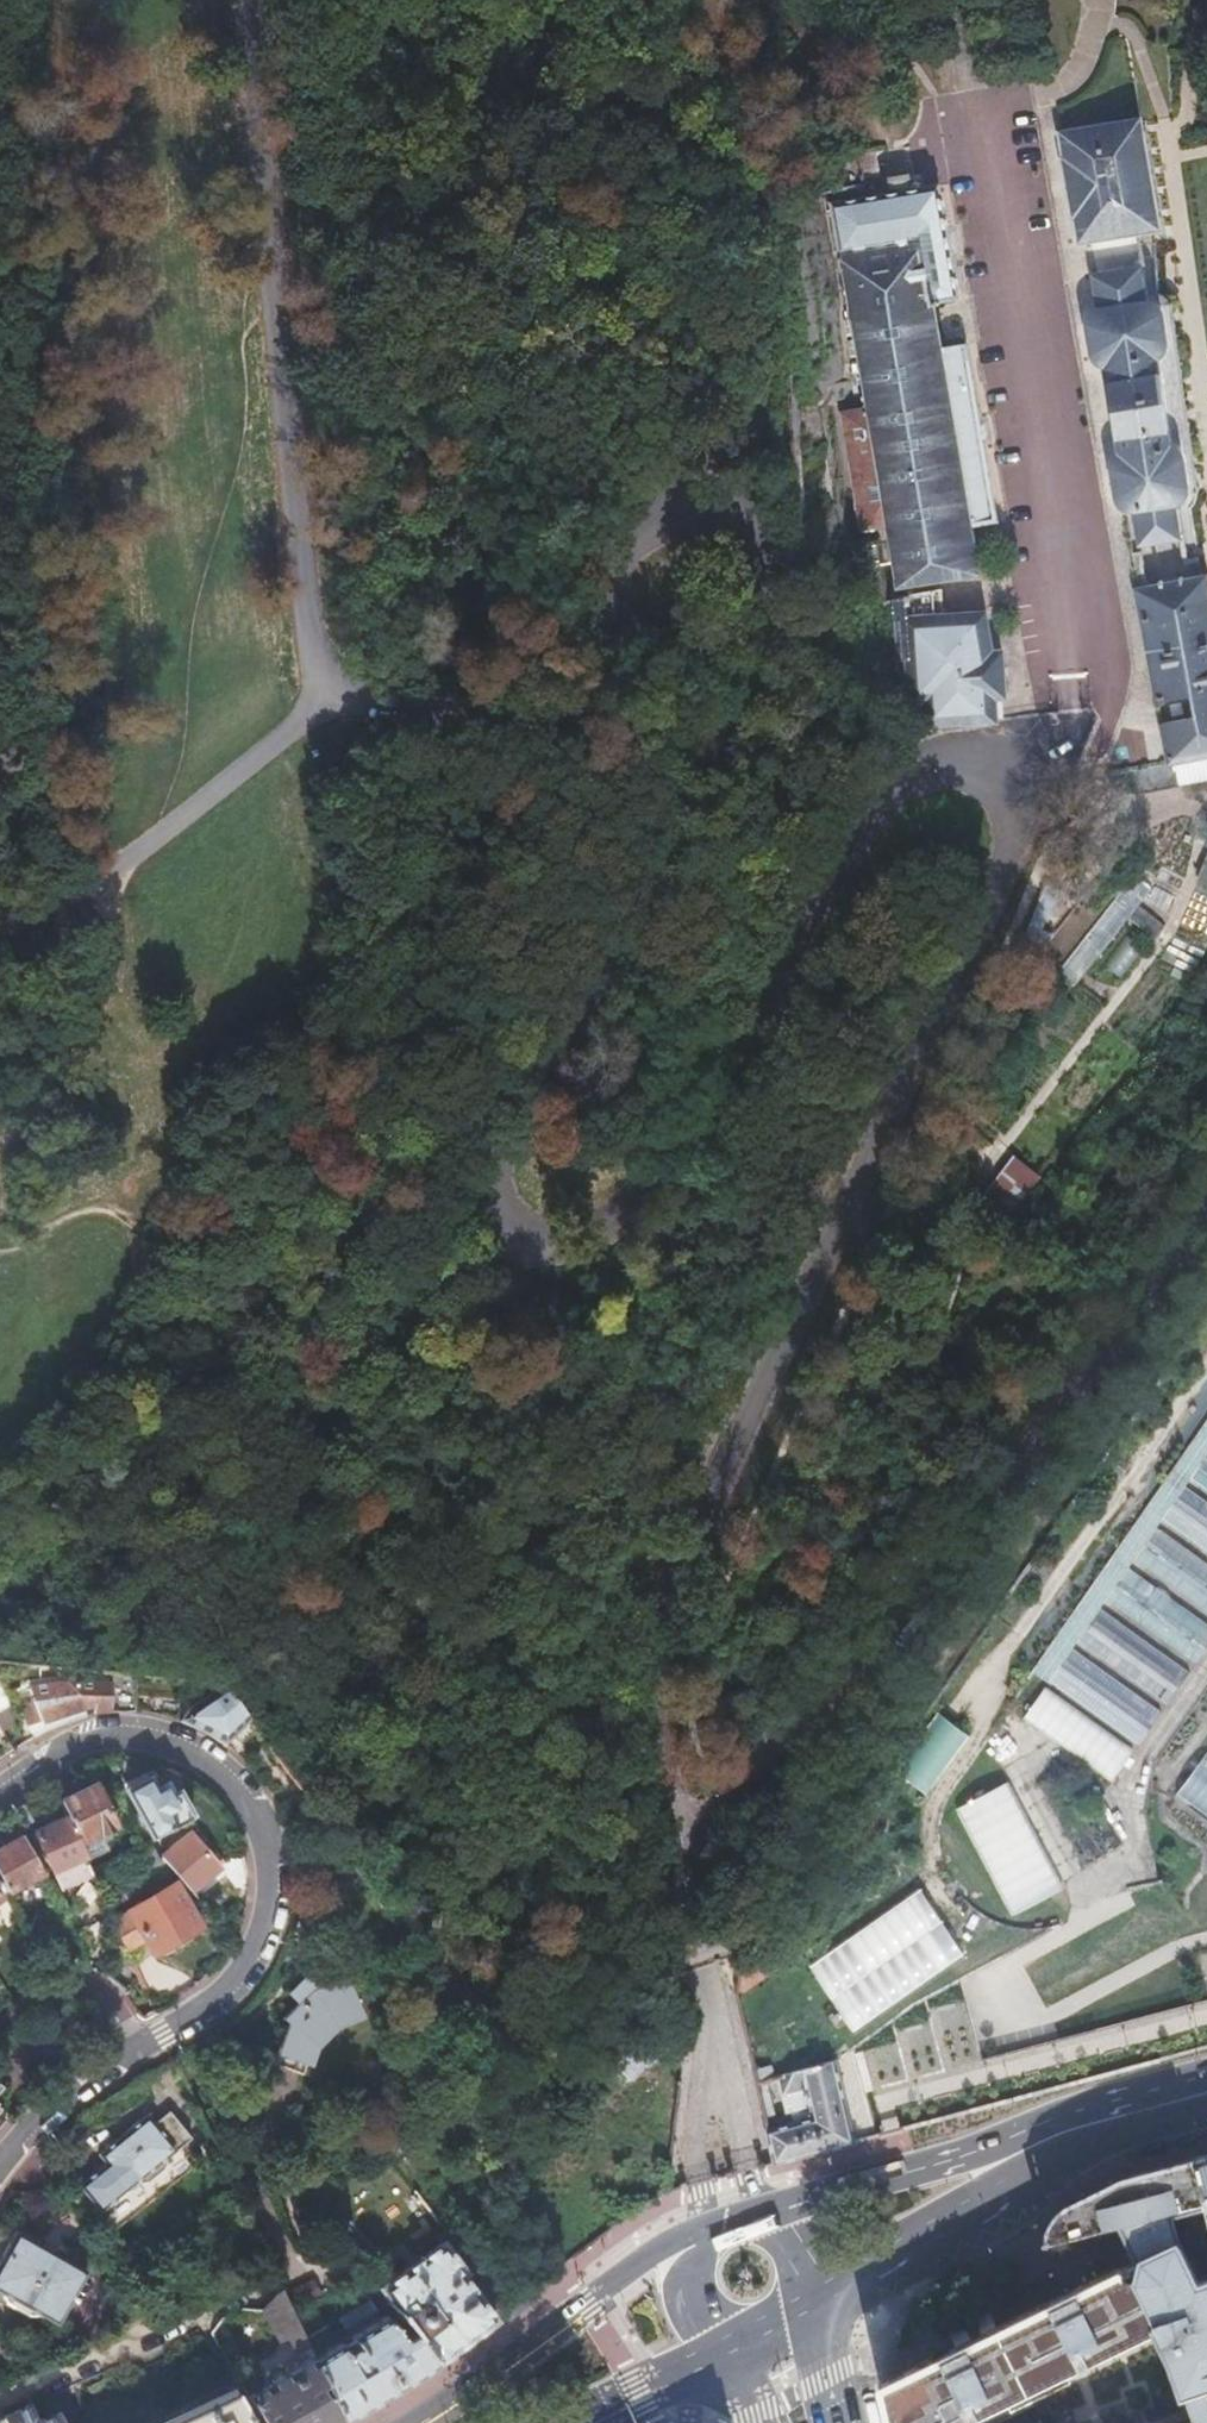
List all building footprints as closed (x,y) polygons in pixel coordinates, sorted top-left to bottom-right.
[(1079,234),(1165,216),(1146,122),(1142,105),(1061,121),(1057,122),(1079,234)] [(933,191),(827,209),(834,254),(910,241),(920,301),(950,296),(933,191)] [(910,241),(834,254),(822,257),(885,595),(972,579),(920,301),(910,241)] [(1151,258),(1089,267),(1096,303),(1082,305),(1091,370),(1109,368),(1121,446),(1110,449),(1120,518),(1200,504),(1190,440),(1174,443),(1161,352),(1178,351),(1173,290),(1156,292),(1151,258)] [(1128,588),(1161,762),(1206,756),(1206,608),(1202,574),(1128,588)] [(991,606),(902,613),(908,704),(930,702),(932,722),(1001,716),(999,694),(1009,693),(1005,646),(995,647),(991,606)] [(1054,973),(1068,983),(1106,932),(1092,922),(1054,973)] [(1004,1216),(1030,1171),(999,1154),(973,1199),(1004,1216)] [(1043,1687),(1138,1756),(1206,1656),(1206,1456),(1043,1687)] [(217,1739),(245,1720),(220,1684),(217,1684),(187,1704),(184,1722),(201,1730),(217,1739)] [(131,1710),(132,1692),(69,1685),(28,1694),(26,1687),(12,1691),(23,1727),(35,1723),(88,1704),(91,1714),(101,1712),(110,1710),(119,1710),(131,1710)] [(82,1716),(91,1714),(88,1704),(35,1723),(39,1735),(44,1732),(54,1727),(67,1722),(82,1716)] [(935,1714),(891,1774),(923,1797),(967,1737),(935,1714)] [(1180,1806),(1206,1826),(1206,1764),(1180,1806)] [(1069,1769),(1038,1783),(1086,1871),(1115,1854),(1069,1769)] [(164,1776),(147,1783),(151,1790),(163,1784),(168,1794),(173,1792),(164,1776)] [(149,1839),(187,1820),(192,1818),(173,1792),(168,1794),(163,1784),(151,1790),(147,1783),(146,1780),(139,1782),(123,1790),(149,1839)] [(1008,1782),(955,1807),(1005,1916),(1058,1892),(1008,1782)] [(61,1814),(81,1856),(101,1846),(94,1830),(108,1824),(90,1783),(55,1799),(61,1814)] [(56,1883),(87,1869),(81,1856),(61,1814),(30,1829),(56,1883)] [(161,1857),(176,1875),(190,1891),(213,1871),(223,1883),(246,1865),(244,1856),(242,1847),(223,1863),(218,1867),(189,1834),(161,1857)] [(7,1892),(37,1875),(16,1837),(0,1847),(0,1878),(7,1892)] [(109,1917),(126,1955),(143,1945),(150,1957),(201,1926),(171,1884),(109,1917)] [(843,2030),(962,1962),(921,1892),(803,1960),(843,2030)] [(267,2009),(251,2048),(279,2060),(291,2034),(313,2020),(340,2020),(342,1980),(313,1979),(303,1964),(285,1977),(293,1990),(274,2002),(267,2009)] [(768,2130),(776,2160),(853,2141),(831,2060),(777,2074),(782,2093),(808,2086),(816,2118),(768,2130)] [(102,2156),(78,2176),(99,2201),(114,2220),(191,2156),(176,2138),(190,2127),(167,2102),(154,2112),(144,2100),(91,2143),(102,2156)] [(1051,2238),(1128,2218),(1171,2206),(1206,2196),(1206,2156),(1135,2175),(1081,2200),(1064,2210),(1054,2225),(1051,2238)] [(1171,2206),(1128,2218),(1140,2245),(1145,2255),(1179,2239),(1177,2229),(1171,2206)] [(715,2253),(761,2232),(755,2220),(710,2242),(715,2253)] [(19,2325),(28,2323),(31,2320),(48,2331),(79,2280),(12,2238),(0,2256),(0,2314),(19,2325)] [(434,2359),(491,2317),(458,2272),(464,2268),(441,2238),(380,2281),(393,2299),(414,2329),(434,2359)] [(1179,2239),(1145,2255),(1132,2262),(1175,2352),(1200,2422),(1206,2422),(1206,2279),(1197,2283),(1179,2239)] [(895,2422),(1200,2422),(1175,2352),(1132,2262),(1075,2290),(886,2383),(895,2422)] [(301,2336),(283,2294),(263,2314),(279,2346),(289,2341),(296,2355),(307,2349),(301,2336)] [(312,2360),(313,2364),(338,2420),(385,2392),(434,2359),(414,2329),(402,2337),(386,2313),(351,2335),(358,2347),(352,2349),(347,2354),(340,2342),(312,2360)] [(313,2364),(291,2376),(278,2368),(263,2377),(266,2390),(246,2402),(259,2422),(333,2422),(338,2420),(313,2364)] [(50,2395),(58,2413),(63,2422),(68,2422),(77,2419),(66,2394),(99,2380),(97,2374),(50,2395)] [(227,2392),(222,2385),(139,2422),(158,2422),(227,2392)] [(158,2422),(246,2422),(227,2392),(158,2422)] [(0,2417),(0,2422),(63,2422),(58,2413),(38,2422),(30,2404),(0,2417)]
